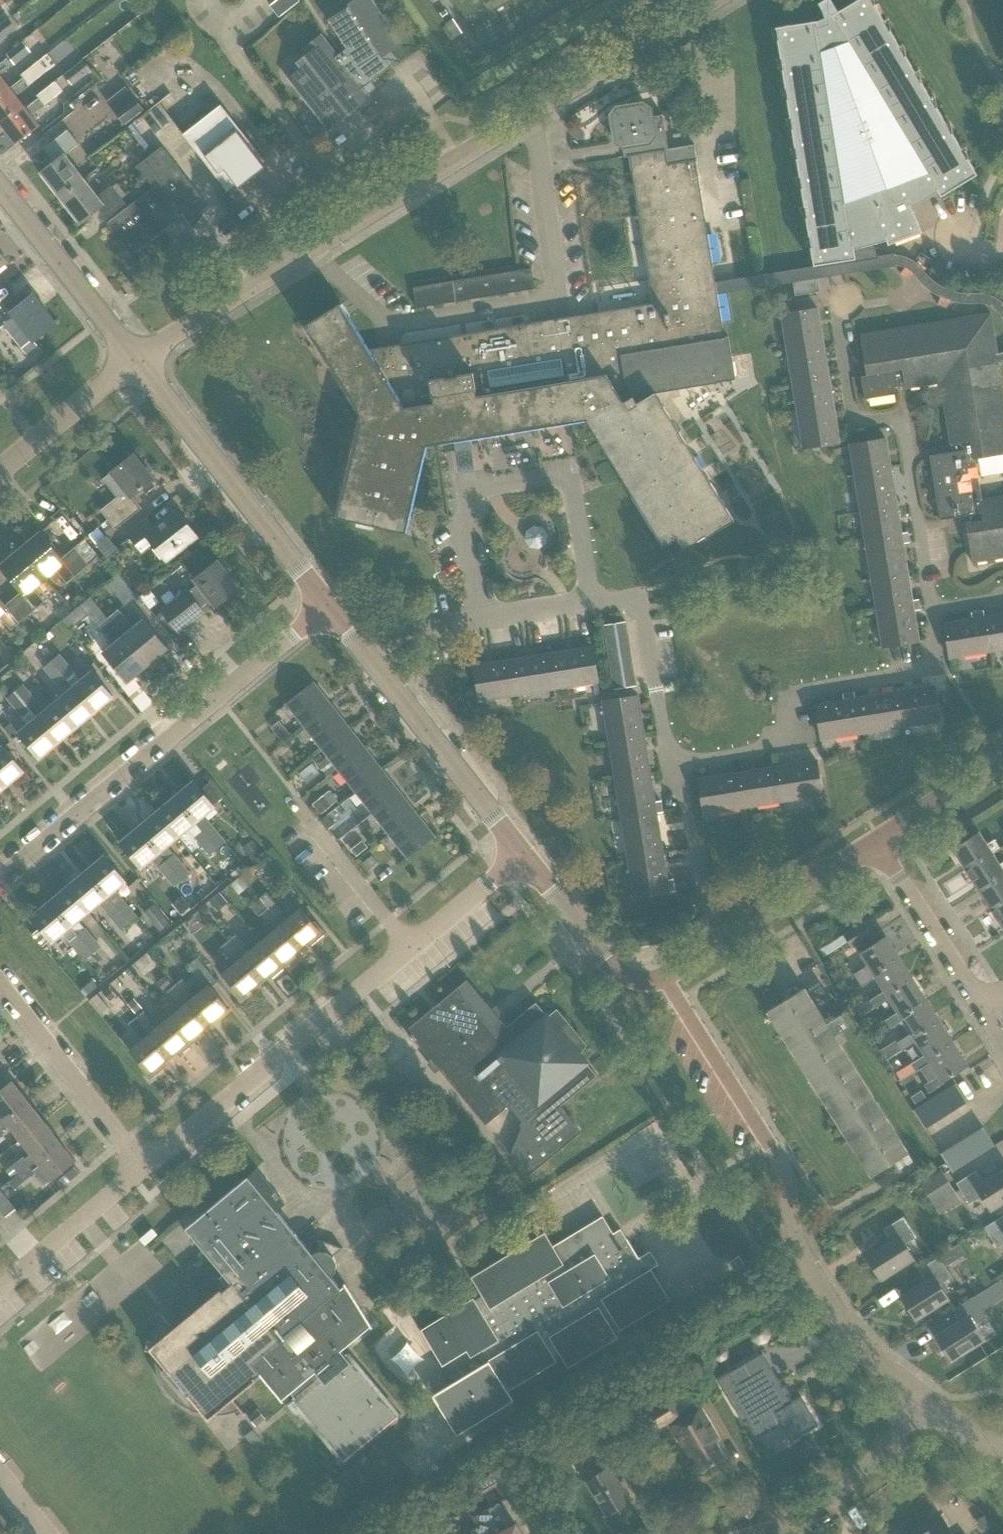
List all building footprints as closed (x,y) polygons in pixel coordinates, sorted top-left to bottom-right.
[(300,0),(277,0),(275,2),(286,13),(300,0)] [(367,97),(363,91),(400,62),(390,49),(399,43),(371,0),(354,0),(350,3),(351,5),(328,19),(347,48),(336,57),(322,39),(308,50),(312,56),(300,65),(304,71),(291,81),(328,128),(344,115),(345,117),(353,111),(352,109),(367,97)] [(823,0),(810,0),(810,1),(807,4),(806,7),(805,10),(805,13),(804,15),(804,18),(804,20),(805,22),(776,26),(814,265),(878,255),(875,243),(887,239),(889,244),(923,231),(912,206),(938,190),(942,196),(978,174),(873,0),(857,0),(839,11),(832,0),(823,0)] [(6,37),(16,29),(8,19),(0,25),(0,42),(6,37)] [(8,85),(0,76),(13,66),(13,65),(31,50),(23,41),(5,56),(7,58),(0,64),(0,91),(8,85)] [(64,75),(72,85),(92,70),(84,59),(64,75)] [(36,63),(27,70),(29,73),(36,80),(45,73),(36,63)] [(55,69),(44,78),(50,85),(61,76),(55,69)] [(0,91),(0,121),(1,122),(23,105),(16,96),(29,86),(36,80),(29,73),(23,78),(10,88),(8,85),(0,91)] [(23,105),(1,122),(17,143),(40,126),(32,116),(45,106),(51,100),(46,93),(39,98),(26,108),(23,105)] [(82,104),(78,98),(72,103),(77,109),(82,104)] [(135,100),(116,114),(125,125),(144,111),(135,100)] [(644,101),(616,105),(609,114),(614,143),(623,149),(624,157),(628,157),(651,302),(369,351),(340,306),(341,305),(340,304),(305,327),(306,328),(308,327),(362,414),(338,515),(336,514),(336,516),(406,533),(407,531),(405,531),(425,444),(587,419),(665,544),(663,545),(664,547),(677,539),(684,550),(706,536),(707,537),(735,520),(655,393),(716,383),(716,382),(734,378),(728,335),(725,336),(718,292),(716,280),(697,159),(698,159),(696,144),(669,148),(663,115),(654,116),(653,108),(644,101)] [(262,159),(264,162),(265,161),(221,104),(184,133),(228,190),(236,184),(234,181),(243,173),(262,159)] [(671,116),(673,127),(692,124),(690,113),(671,116)] [(59,198),(83,179),(64,154),(78,143),(67,129),(44,148),(54,161),(40,173),(59,198)] [(187,221),(207,205),(161,145),(136,165),(153,186),(127,206),(120,197),(111,205),(110,203),(105,208),(106,210),(107,209),(113,218),(107,223),(132,254),(182,215),(187,221)] [(722,151),(723,162),(740,161),(739,150),(722,151)] [(102,205),(105,208),(110,203),(111,205),(120,197),(111,185),(97,196),(83,179),(59,198),(79,223),(102,205)] [(716,280),(718,292),(794,280),(818,276),(894,263),(896,263),(898,264),(900,264),(902,265),(904,265),(906,266),(907,267),(909,269),(910,270),(912,271),(913,273),(916,277),(920,282),(925,286),(929,289),(934,292),(939,295),(945,298),(951,300),(957,301),(964,302),(970,302),(977,302),(979,302),(981,302),(983,302),(986,303),(988,304),(990,305),(992,306),(993,307),(995,309),(997,310),(998,312),(1000,314),(1002,320),(1002,302),(1002,301),(1000,299),(997,297),(994,296),(992,294),(989,293),(986,292),(982,292),(979,291),(976,291),(971,292),(967,292),(962,292),(957,291),(952,290),(948,288),(943,286),(938,283),(933,280),(929,276),(925,272),(921,267),(919,265),(916,263),(914,261),(911,259),(908,257),(906,256),(902,255),(899,254),(896,254),(893,254),(893,253),(878,255),(814,265),(716,280)] [(506,277),(509,293),(534,289),(532,273),(506,277)] [(818,276),(794,280),(796,295),(821,291),(818,276)] [(453,281),(414,287),(417,308),(456,301),(453,281)] [(7,322),(16,334),(14,335),(24,347),(33,340),(34,340),(56,323),(34,295),(21,305),(14,296),(0,307),(0,328),(7,322)] [(783,314),(788,347),(824,342),(819,308),(783,314)] [(1002,456),(1002,391),(999,362),(997,352),(992,315),(861,335),(868,376),(862,377),(865,399),(900,394),(898,380),(904,379),(906,389),(941,383),(952,445),(956,445),(957,451),(930,456),(941,520),(968,516),(969,523),(967,523),(973,563),(1002,558),(1002,498),(980,502),(974,461),(1002,456)] [(788,347),(794,381),(830,375),(824,342),(788,347)] [(794,381),(799,414),(835,408),(830,375),(794,381)] [(799,414),(805,448),(841,442),(835,408),(799,414)] [(850,445),(856,478),(892,472),(886,439),(850,445)] [(459,440),(458,466),(473,466),(474,441),(459,440)] [(515,463),(512,440),(488,444),(492,467),(515,463)] [(101,510),(116,529),(143,508),(133,496),(154,479),(134,454),(112,472),(103,479),(118,497),(101,510)] [(856,478),(862,512),(898,506),(892,472),(856,478)] [(862,512),(867,546),(903,540),(898,506),(862,512)] [(178,511),(156,528),(148,517),(128,533),(142,551),(152,543),(166,560),(197,536),(178,511)] [(439,511),(424,511),(424,535),(440,535),(439,511)] [(547,543),(548,534),(544,527),(535,525),(527,531),(526,539),(531,547),(539,548),(547,543)] [(40,531),(20,547),(46,577),(57,568),(68,581),(88,564),(99,555),(85,539),(75,547),(62,558),(40,531)] [(118,551),(107,537),(99,545),(109,558),(118,551)] [(867,546),(873,579),(909,573),(903,540),(867,546)] [(46,577),(20,547),(1,564),(23,590),(15,596),(30,613),(45,601),(34,588),(46,577)] [(231,569),(224,560),(220,559),(217,561),(216,560),(194,577),(199,583),(163,612),(178,630),(197,615),(195,612),(210,600),(216,607),(240,589),(228,575),(231,573),(231,569)] [(118,573),(107,583),(126,605),(137,596),(118,573)] [(873,579),(878,613),(915,607),(909,573),(873,579)] [(0,615),(12,629),(30,613),(15,596),(6,604),(0,597),(0,616),(0,615)] [(878,613),(884,647),(921,641),(915,607),(878,613)] [(134,626),(119,609),(108,618),(148,666),(169,648),(144,618),(134,626)] [(74,610),(62,620),(81,642),(92,632),(74,610)] [(985,617),(990,652),(1002,650),(1002,614),(985,617)] [(990,652),(985,617),(945,624),(951,658),(990,652)] [(108,618),(98,626),(113,644),(104,652),(129,682),(148,666),(108,618)] [(637,685),(627,621),(605,624),(615,688),(637,685)] [(594,647),(554,654),(560,687),(599,681),(594,647)] [(60,654),(52,660),(67,679),(76,672),(60,654)] [(554,654),(515,660),(520,693),(560,687),(554,654)] [(67,679),(52,660),(44,667),(59,686),(67,679)] [(480,700),(520,693),(515,660),(475,666),(480,700)] [(113,695),(94,672),(77,686),(97,709),(113,695)] [(314,682),(287,703),(305,726),(332,705),(314,682)] [(31,709),(38,702),(23,684),(15,691),(31,709)] [(97,709),(77,686),(61,699),(81,722),(97,709)] [(940,720),(934,687),(895,692),(901,727),(940,720)] [(58,741),(38,718),(31,709),(15,691),(7,697),(22,715),(21,716),(29,726),(19,734),(39,757),(58,741)] [(901,727),(895,692),(856,698),(862,733),(901,727)] [(604,701),(610,740),(645,734),(638,695),(604,701)] [(862,733),(856,698),(817,704),(822,739),(862,733)] [(81,722),(61,699),(38,718),(58,741),(81,722)] [(332,705),(305,726),(322,748),(349,727),(332,705)] [(282,739),(289,733),(279,721),(272,727),(282,739)] [(322,748),(339,769),(366,748),(349,727),(322,748)] [(610,740),(616,779),(651,774),(645,734),(610,740)] [(4,785),(23,770),(4,746),(0,749),(0,780),(4,785)] [(339,769),(356,791),(383,770),(366,748),(339,769)] [(816,760),(778,766),(783,800),(822,794),(816,760)] [(783,800),(778,766),(738,772),(744,807),(783,800)] [(356,791),(374,813),(400,792),(383,770),(356,791)] [(744,807),(738,772),(699,778),(705,813),(744,807)] [(616,779),(623,819),(657,813),(651,774),(616,779)] [(202,789),(196,782),(177,797),(219,848),(227,841),(211,823),(204,814),(215,805),(223,798),(210,782),(202,789)] [(374,813),(391,835),(418,814),(400,792),(374,813)] [(313,804),(321,814),(332,806),(324,795),(313,804)] [(219,848),(177,797),(158,813),(177,836),(188,827),(211,855),(219,848)] [(175,854),(167,844),(177,836),(158,813),(140,828),(182,878),(190,872),(175,854)] [(623,819),(629,858),(663,853),(657,813),(623,819)] [(418,814),(391,835),(408,857),(435,836),(418,814)] [(140,828),(121,844),(140,867),(151,858),(158,867),(173,886),(182,878),(140,828)] [(954,848),(966,868),(991,852),(992,854),(1001,848),(995,839),(986,845),(979,833),(954,848)] [(352,849),(357,856),(369,847),(364,840),(352,849)] [(1002,873),(1002,862),(999,865),(992,854),(991,852),(966,868),(979,888),(1002,873)] [(629,858),(635,898),(670,891),(663,853),(629,858)] [(363,863),(368,870),(378,862),(372,855),(363,863)] [(88,872),(130,922),(138,915),(123,897),(115,888),(126,879),(106,856),(88,872)] [(88,910),(97,903),(105,911),(121,930),(130,922),(88,872),(69,887),(88,910)] [(992,909),(1002,902),(1002,873),(979,888),(992,909)] [(231,884),(240,894),(249,886),(241,876),(231,884)] [(51,903),(70,925),(78,935),(93,953),(101,946),(86,928),(85,928),(78,919),(88,910),(69,887),(51,903)] [(259,898),(267,908),(301,947),(308,942),(311,946),(327,933),(315,919),(312,922),(301,909),(287,920),(282,914),(284,912),(275,901),(267,892),(259,898)] [(1002,926),(1002,902),(992,909),(1002,926)] [(51,941),(70,925),(51,903),(32,918),(51,941)] [(155,904),(145,911),(161,930),(170,922),(155,904)] [(295,953),(301,947),(267,908),(260,914),(269,925),(271,923),(277,929),(264,940),(286,967),(298,957),(295,953)] [(875,974),(901,958),(887,936),(877,942),(864,922),(820,950),(824,956),(849,941),(853,948),(857,945),(861,952),(869,965),(856,974),(864,986),(877,977),(875,974)] [(264,940),(248,953),(244,947),(246,945),(237,934),(230,940),(262,980),(269,974),(272,978),(286,967),(264,940)] [(93,953),(78,935),(70,941),(85,959),(93,953)] [(262,980),(230,940),(222,947),(231,958),(233,956),(237,962),(223,974),(242,997),(262,980)] [(190,991),(192,989),(183,979),(175,985),(208,1025),(228,1008),(210,986),(217,981),(198,957),(188,966),(206,987),(195,997),(190,991)] [(901,958),(875,974),(877,977),(885,990),(872,999),(878,1008),(891,999),(888,995),(914,979),(901,958)] [(157,982),(164,990),(172,984),(165,976),(157,982)] [(487,1124),(510,1105),(525,1123),(512,1154),(529,1175),(529,1176),(583,1131),(561,1105),(597,1075),(581,1055),(587,1044),(557,1008),(548,1016),(537,1002),(507,1027),(500,1018),(504,1015),(501,1011),(497,1007),(493,1010),(491,1007),(468,979),(408,1029),(412,1034),(410,1035),(414,1040),(415,1039),(433,1060),(429,1063),(435,1070),(439,1067),(487,1124)] [(888,995),(891,999),(899,1012),(885,1021),(891,1029),(904,1020),(902,1017),(928,1000),(914,979),(888,995)] [(191,1045),(205,1033),(202,1030),(208,1025),(175,985),(168,991),(177,1002),(179,1000),(184,1006),(169,1018),(191,1045)] [(805,987),(768,1011),(871,1175),(908,1151),(834,1034),(849,1025),(842,1013),(827,1022),(805,987)] [(917,1041),(915,1038),(941,1021),(928,1000),(902,1017),(904,1020),(913,1034),(900,1042),(904,1050),(917,1041)] [(144,1011),(137,1017),(169,1057),(176,1051),(180,1055),(191,1045),(169,1018),(156,1029),(151,1023),(153,1022),(144,1011)] [(164,1062),(169,1057),(137,1017),(129,1023),(138,1034),(140,1032),(145,1038),(131,1050),(143,1064),(140,1066),(151,1079),(167,1065),(164,1062)] [(931,1062),(929,1059),(955,1042),(941,1021),(915,1038),(917,1041),(926,1055),(913,1063),(917,1071),(931,1062)] [(939,1076),(925,1086),(929,1093),(945,1083),(944,1080),(969,1064),(955,1042),(929,1059),(931,1062),(939,1076)] [(28,1101),(12,1081),(0,1091),(0,1114),(0,1124),(28,1101)] [(956,1083),(945,1090),(957,1108),(968,1101),(956,1083)] [(947,1115),(957,1108),(945,1090),(935,1096),(947,1115)] [(426,1099),(436,1111),(445,1103),(435,1091),(426,1099)] [(935,1096),(925,1103),(936,1121),(947,1115),(935,1096)] [(0,1124),(0,1136),(5,1132),(3,1130),(9,1125),(20,1139),(44,1120),(28,1101),(0,1124)] [(925,1128),(936,1121),(925,1103),(914,1110),(925,1128)] [(24,1156),(13,1165),(19,1173),(59,1140),(44,1120),(20,1139),(31,1154),(26,1158),(24,1156)] [(984,1127),(972,1134),(984,1152),(995,1145),(984,1127)] [(973,1159),(984,1152),(972,1134),(962,1141),(973,1159)] [(59,1140),(19,1173),(25,1180),(36,1172),(46,1184),(52,1179),(75,1160),(59,1140)] [(962,1141),(951,1147),(963,1166),(973,1159),(962,1141)] [(953,1172),(963,1166),(951,1147),(941,1154),(953,1172)] [(257,1169),(210,1208),(203,1200),(179,1219),(232,1283),(223,1291),(221,1289),(175,1327),(164,1314),(162,1315),(165,1320),(162,1326),(159,1333),(156,1343),(150,1348),(155,1355),(156,1364),(159,1372),(161,1378),(164,1384),(167,1390),(175,1398),(180,1403),(187,1407),(192,1409),(197,1411),(204,1412),(209,1419),(216,1414),(217,1414),(222,1414),(227,1413),(233,1412),(241,1410),(244,1414),(245,1412),(234,1399),(257,1379),(255,1377),(260,1373),(283,1401),(285,1400),(283,1399),(288,1395),(291,1392),(295,1397),(290,1401),(293,1399),(344,1460),(341,1462),(342,1463),(400,1415),(402,1413),(401,1412),(400,1413),(398,1415),(348,1354),(351,1351),(350,1351),(345,1354),(342,1350),(372,1324),(332,1276),(336,1271),(337,1263),(334,1256),(343,1248),(318,1239),(320,1251),(313,1254),(277,1210),(286,1203),(257,1169)] [(984,1182),(977,1171),(957,1183),(970,1203),(982,1195),(991,1209),(1002,1202),(1002,1170),(984,1182)] [(922,1183),(934,1203),(949,1194),(944,1186),(949,1184),(942,1172),(922,1183)] [(0,1188),(0,1208),(6,1216),(16,1208),(0,1188)] [(26,1217),(35,1204),(26,1199),(17,1212),(26,1217)] [(670,1299),(651,1268),(647,1261),(643,1264),(627,1238),(620,1243),(604,1216),(554,1246),(545,1233),(527,1244),(472,1277),(482,1293),(422,1330),(453,1380),(432,1393),(455,1431),(469,1422),(473,1429),(502,1412),(498,1405),(512,1397),(508,1391),(558,1361),(556,1358),(562,1355),(569,1367),(618,1337),(610,1324),(615,1320),(621,1329),(670,1299)] [(985,1227),(998,1248),(1002,1244),(1002,1216),(985,1227)] [(904,1217),(884,1229),(892,1240),(867,1256),(882,1279),(914,1258),(905,1245),(917,1237),(904,1217)] [(730,1261),(739,1275),(748,1269),(740,1255),(730,1261)] [(938,1257),(919,1270),(926,1281),(901,1296),(916,1319),(948,1298),(939,1284),(951,1277),(938,1257)] [(962,1321),(937,1337),(951,1359),(984,1338),(975,1325),(987,1317),(974,1297),(954,1309),(962,1321)] [(803,1395),(793,1401),(789,1395),(792,1393),(786,1383),(783,1385),(779,1379),(777,1380),(761,1353),(719,1379),(744,1422),(748,1420),(758,1438),(784,1423),(794,1440),(820,1424),(803,1395)] [(715,1442),(719,1439),(701,1410),(683,1420),(679,1415),(681,1414),(670,1397),(643,1413),(654,1430),(671,1420),(674,1426),(673,1427),(691,1456),(694,1455),(704,1470),(724,1458),(715,1442)] [(249,1416),(257,1426),(266,1418),(258,1408),(249,1416)] [(601,1473),(587,1481),(607,1514),(631,1500),(612,1468),(624,1461),(610,1438),(588,1451),(601,1473)] [(528,1500),(502,1458),(471,1477),(481,1492),(497,1481),(506,1496),(476,1516),(482,1525),(477,1528),(466,1533),(538,1533),(537,1532),(521,1505),(528,1500)] [(920,1533),(949,1533),(939,1517),(938,1517),(940,1522),(920,1533)]
